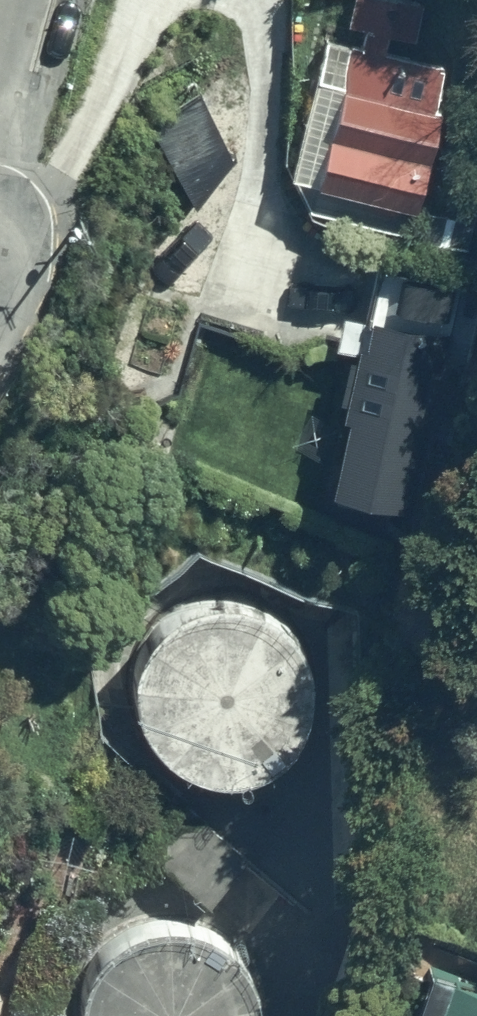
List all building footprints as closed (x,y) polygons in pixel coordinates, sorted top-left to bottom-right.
[(347,26),(364,30),(359,49),(324,42),(290,175),(416,206),(447,85),(436,82),(439,67),(382,53),(387,36),(411,42),(420,6),(395,0),(352,0),(345,26),(347,26)] [(438,322),(372,306),(367,331),(358,328),(343,397),(349,398),(330,482),(403,498),(407,479),(417,481),(427,433),(418,431),(428,382),(438,384),(445,348),(433,345),(438,322)] [(318,721),(327,691),(326,661),(315,632),(296,608),(270,591),(240,584),(209,586),(181,597),(156,618),(140,647),(134,679),(139,711),(155,740),(180,762),(210,774),(243,775),(275,766),(301,746),(318,721)] [(246,844),(176,791),(142,834),(213,888),(246,844)] [(276,1015),(275,984),(264,955),(245,931),(219,915),(189,907),(158,909),(130,920),(105,942),(89,970),(83,1003),(85,1015),(276,1015)] [(433,932),(404,1015),(476,1015),(476,950),(433,932)]
